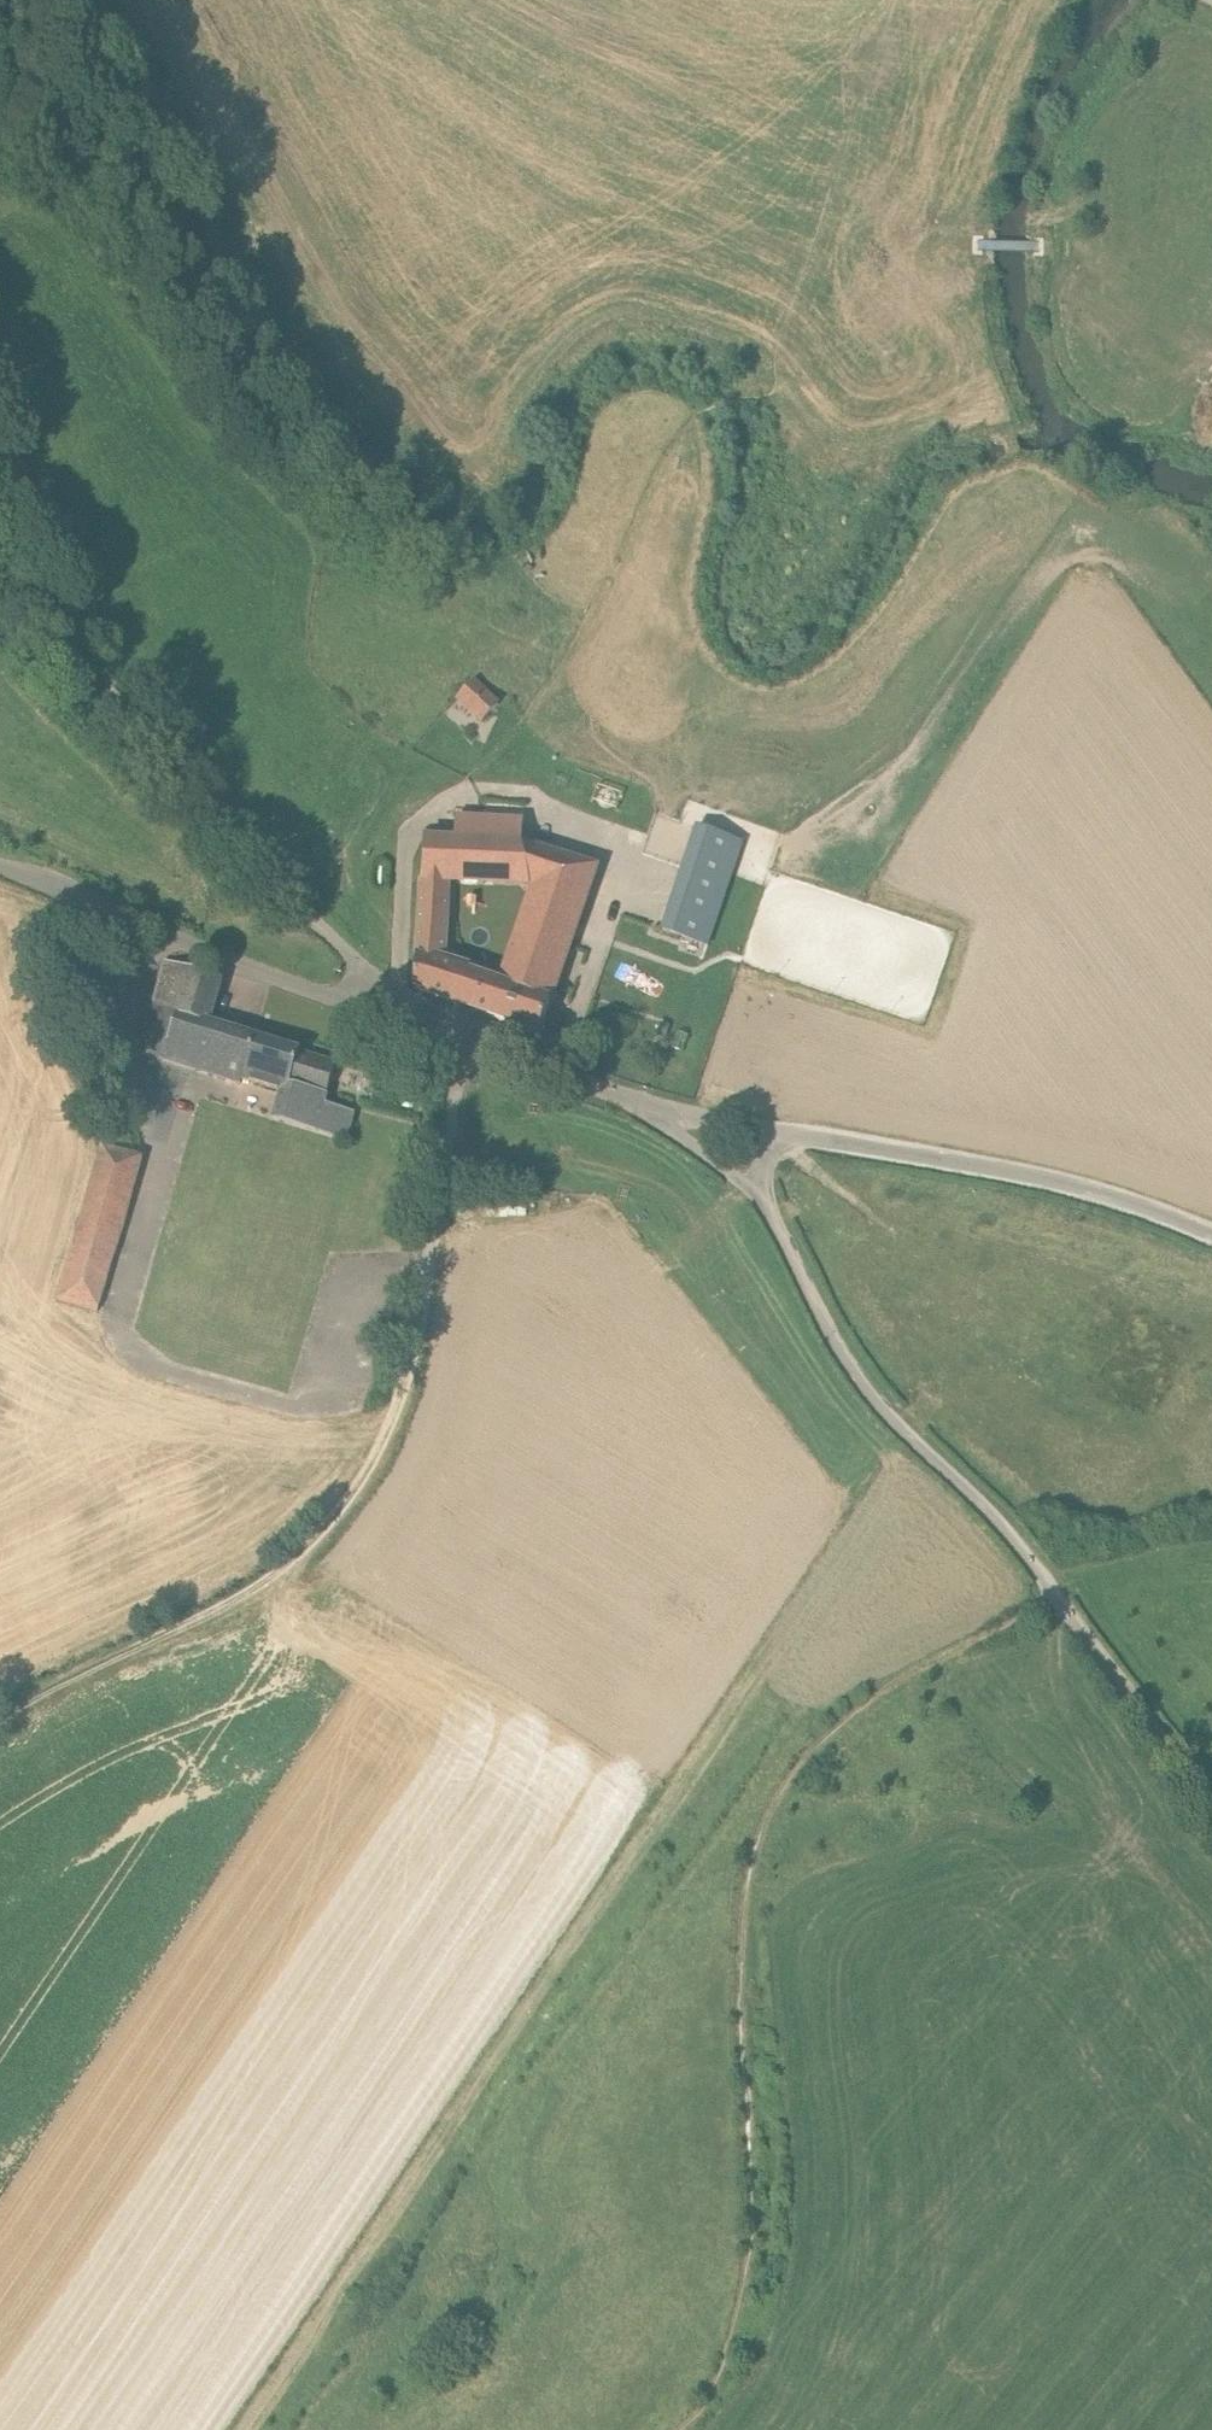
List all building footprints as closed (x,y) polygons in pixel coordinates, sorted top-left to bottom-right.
[(475,680),(455,699),(481,723),(500,703),(475,680)] [(421,880),(421,881),(448,882),(511,885),(531,886),(515,935),(500,984),(511,988),(550,1002),(573,935),(596,867),(559,855),(523,842),(524,824),(511,823),(479,821),(455,819),(454,841),(426,839),(424,839),(421,880)] [(708,944),(741,841),(694,826),(660,928),(708,944)] [(415,987),(456,1002),(465,974),(452,969),(452,961),(444,958),(448,882),(421,881),(415,987)] [(206,1022),(221,980),(165,961),(135,1047),(238,1081),(240,1078),(281,1091),(272,1120),(343,1140),(351,1112),(324,1104),(336,1065),(298,1053),(299,1052),(206,1022)] [(456,1002),(456,1004),(472,1009),(511,1023),(539,1033),(540,1030),(543,1031),(545,1027),(542,1026),(550,1002),(511,988),(500,984),(482,979),(465,974),(456,1002)] [(666,1038),(670,1025),(659,1022),(655,1034),(666,1038)] [(97,1312),(144,1155),(99,1143),(54,1301),(97,1312)]
